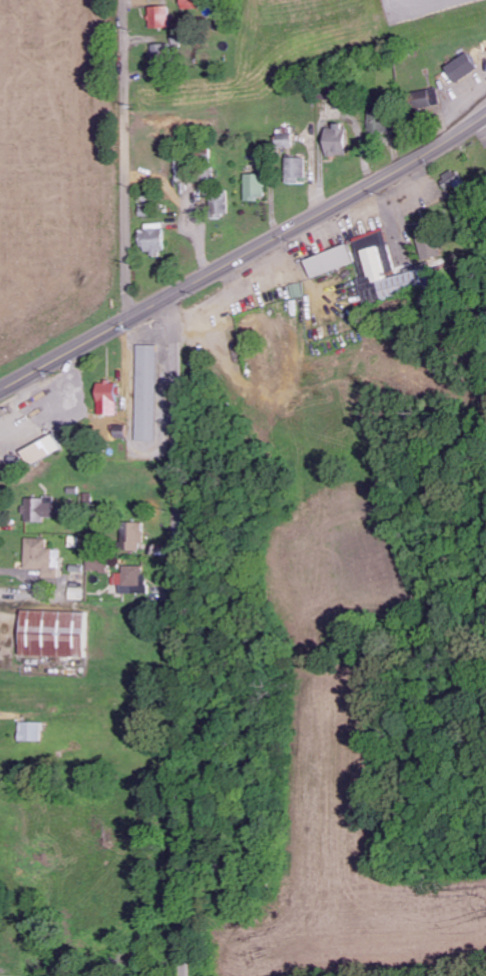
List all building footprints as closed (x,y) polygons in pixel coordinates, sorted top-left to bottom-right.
[(161,14),(160,14),(158,26),(168,27),(170,8),(162,7),(161,14)] [(456,83),(477,69),(466,53),(445,67),(456,83)] [(409,107),(440,106),(439,90),(409,91),(409,107)] [(334,128),(324,128),(324,155),(346,156),(346,123),(334,123),(334,128)] [(276,127),(277,147),(293,147),(293,127),(276,127)] [(306,181),(305,157),(286,158),(286,181),(306,181)] [(246,200),(266,200),(265,174),(245,174),(246,200)] [(214,215),(228,216),(230,192),(216,191),(214,215)] [(142,252),(154,251),(154,256),(166,255),(164,224),(140,225),(142,252)] [(355,262),(348,243),(304,260),(311,279),(355,262)] [(305,296),(302,282),(290,284),(294,299),(305,296)] [(158,345),(137,345),(137,441),(158,441),(158,345)] [(116,415),(117,382),(97,382),(97,414),(116,415)] [(64,450),(58,433),(20,448),(27,465),(64,450)] [(24,497),(23,514),(25,514),(25,522),(44,522),(44,517),(54,517),(55,498),(24,497)] [(121,541),(127,541),(127,550),(142,551),(143,522),(122,522),(121,541)] [(61,549),(46,549),(47,538),(25,538),(24,569),(41,570),(41,578),(59,579),(59,559),(60,559),(61,549)] [(113,585),(119,585),(120,594),(148,593),(147,565),(123,566),(123,572),(113,573),(113,585)] [(84,588),(69,587),(69,599),(84,599),(84,588)] [(88,612),(19,611),(19,657),(83,657),(83,628),(88,628),(88,612)] [(18,741),(42,742),(43,723),(19,722),(18,741)]
